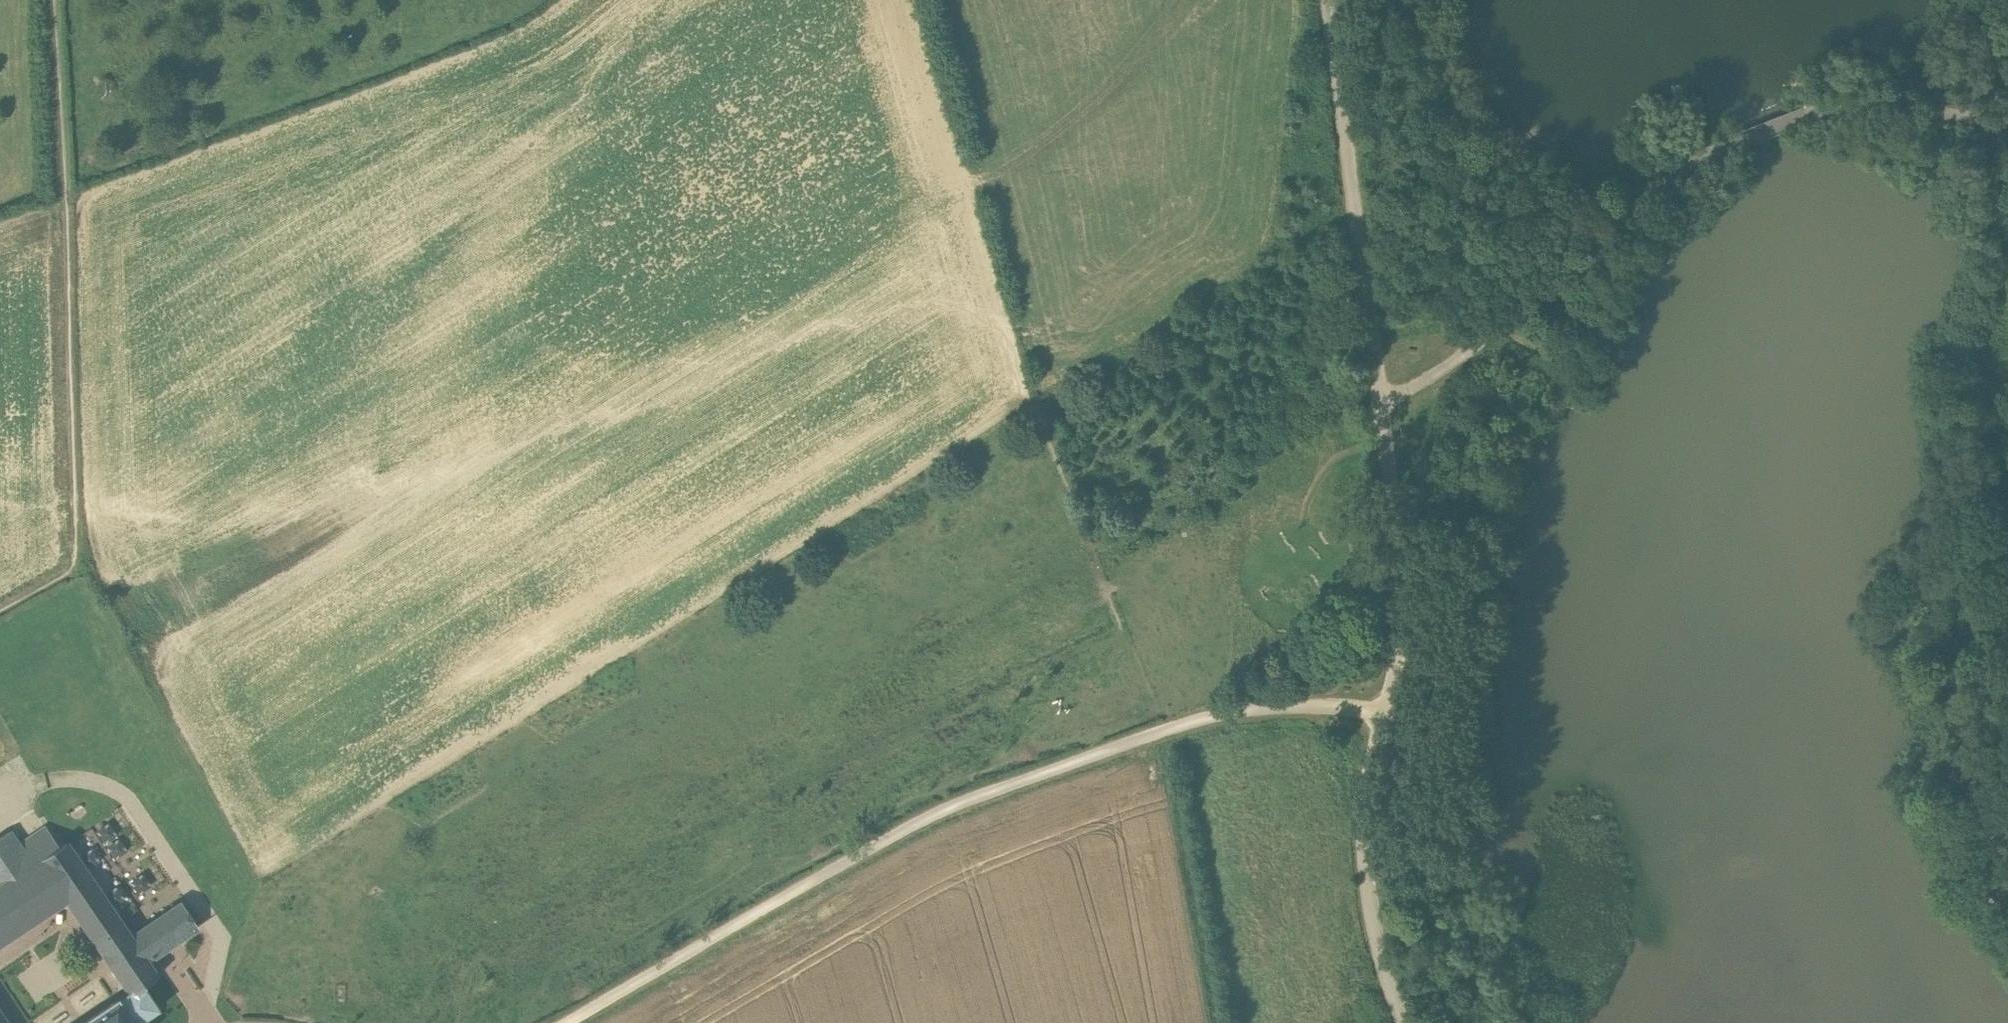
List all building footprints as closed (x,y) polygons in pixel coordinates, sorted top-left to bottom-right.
[(78,1022),(139,1022),(150,1015),(135,993),(157,978),(146,962),(159,953),(169,947),(198,927),(187,911),(167,880),(153,889),(167,911),(131,935),(68,843),(45,857),(30,836),(33,834),(25,822),(9,832),(8,830),(0,835),(0,946),(6,942),(13,953),(32,940),(25,930),(50,913),(57,923),(74,911),(126,988),(78,1022)] [(0,1010),(0,1022),(9,1022),(0,1010)]
